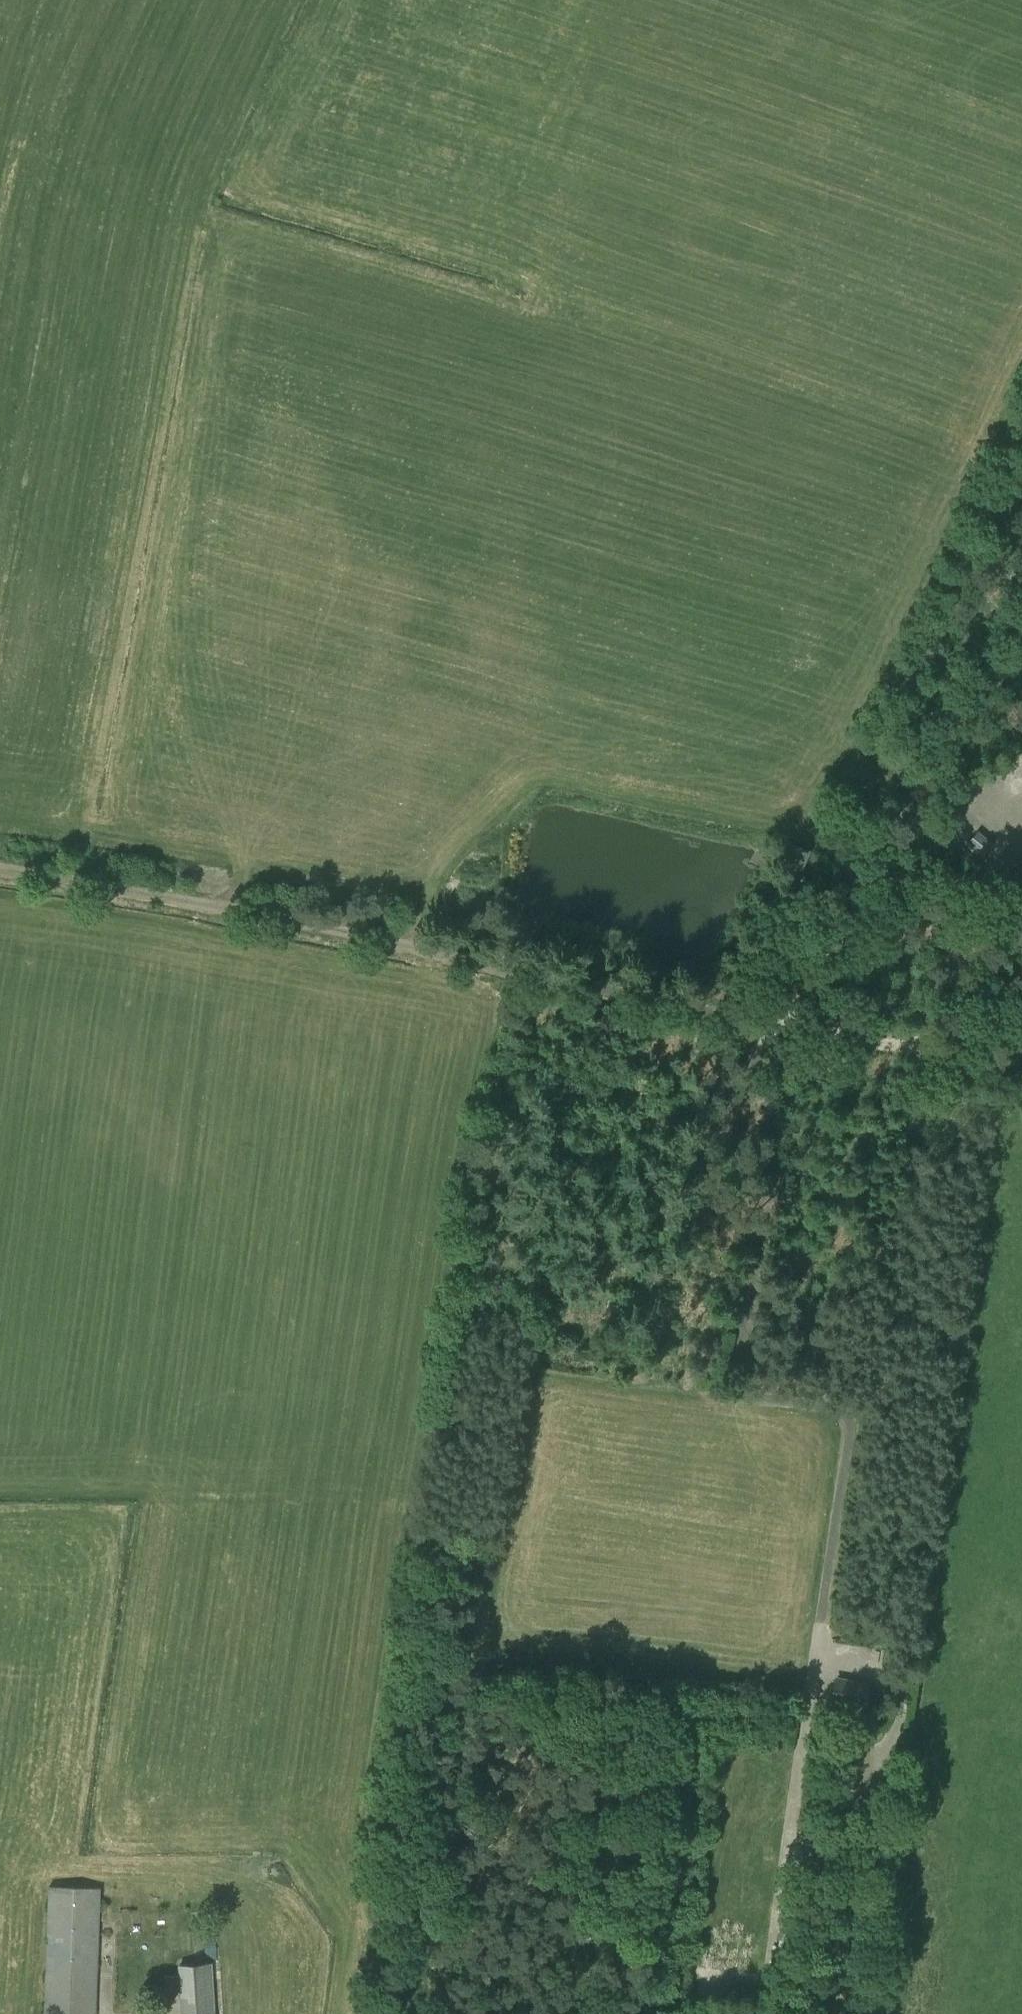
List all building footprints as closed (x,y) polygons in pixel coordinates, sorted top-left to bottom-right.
[(1003,855),(1021,870),(1021,831),(1003,855)] [(830,1702),(866,1707),(869,1688),(870,1681),(834,1675),(834,1677),(830,1702)] [(100,1887),(49,1885),(44,2013),(96,2013),(100,1887)] [(210,1962),(179,1964),(183,2013),(214,2013),(210,1962)]
